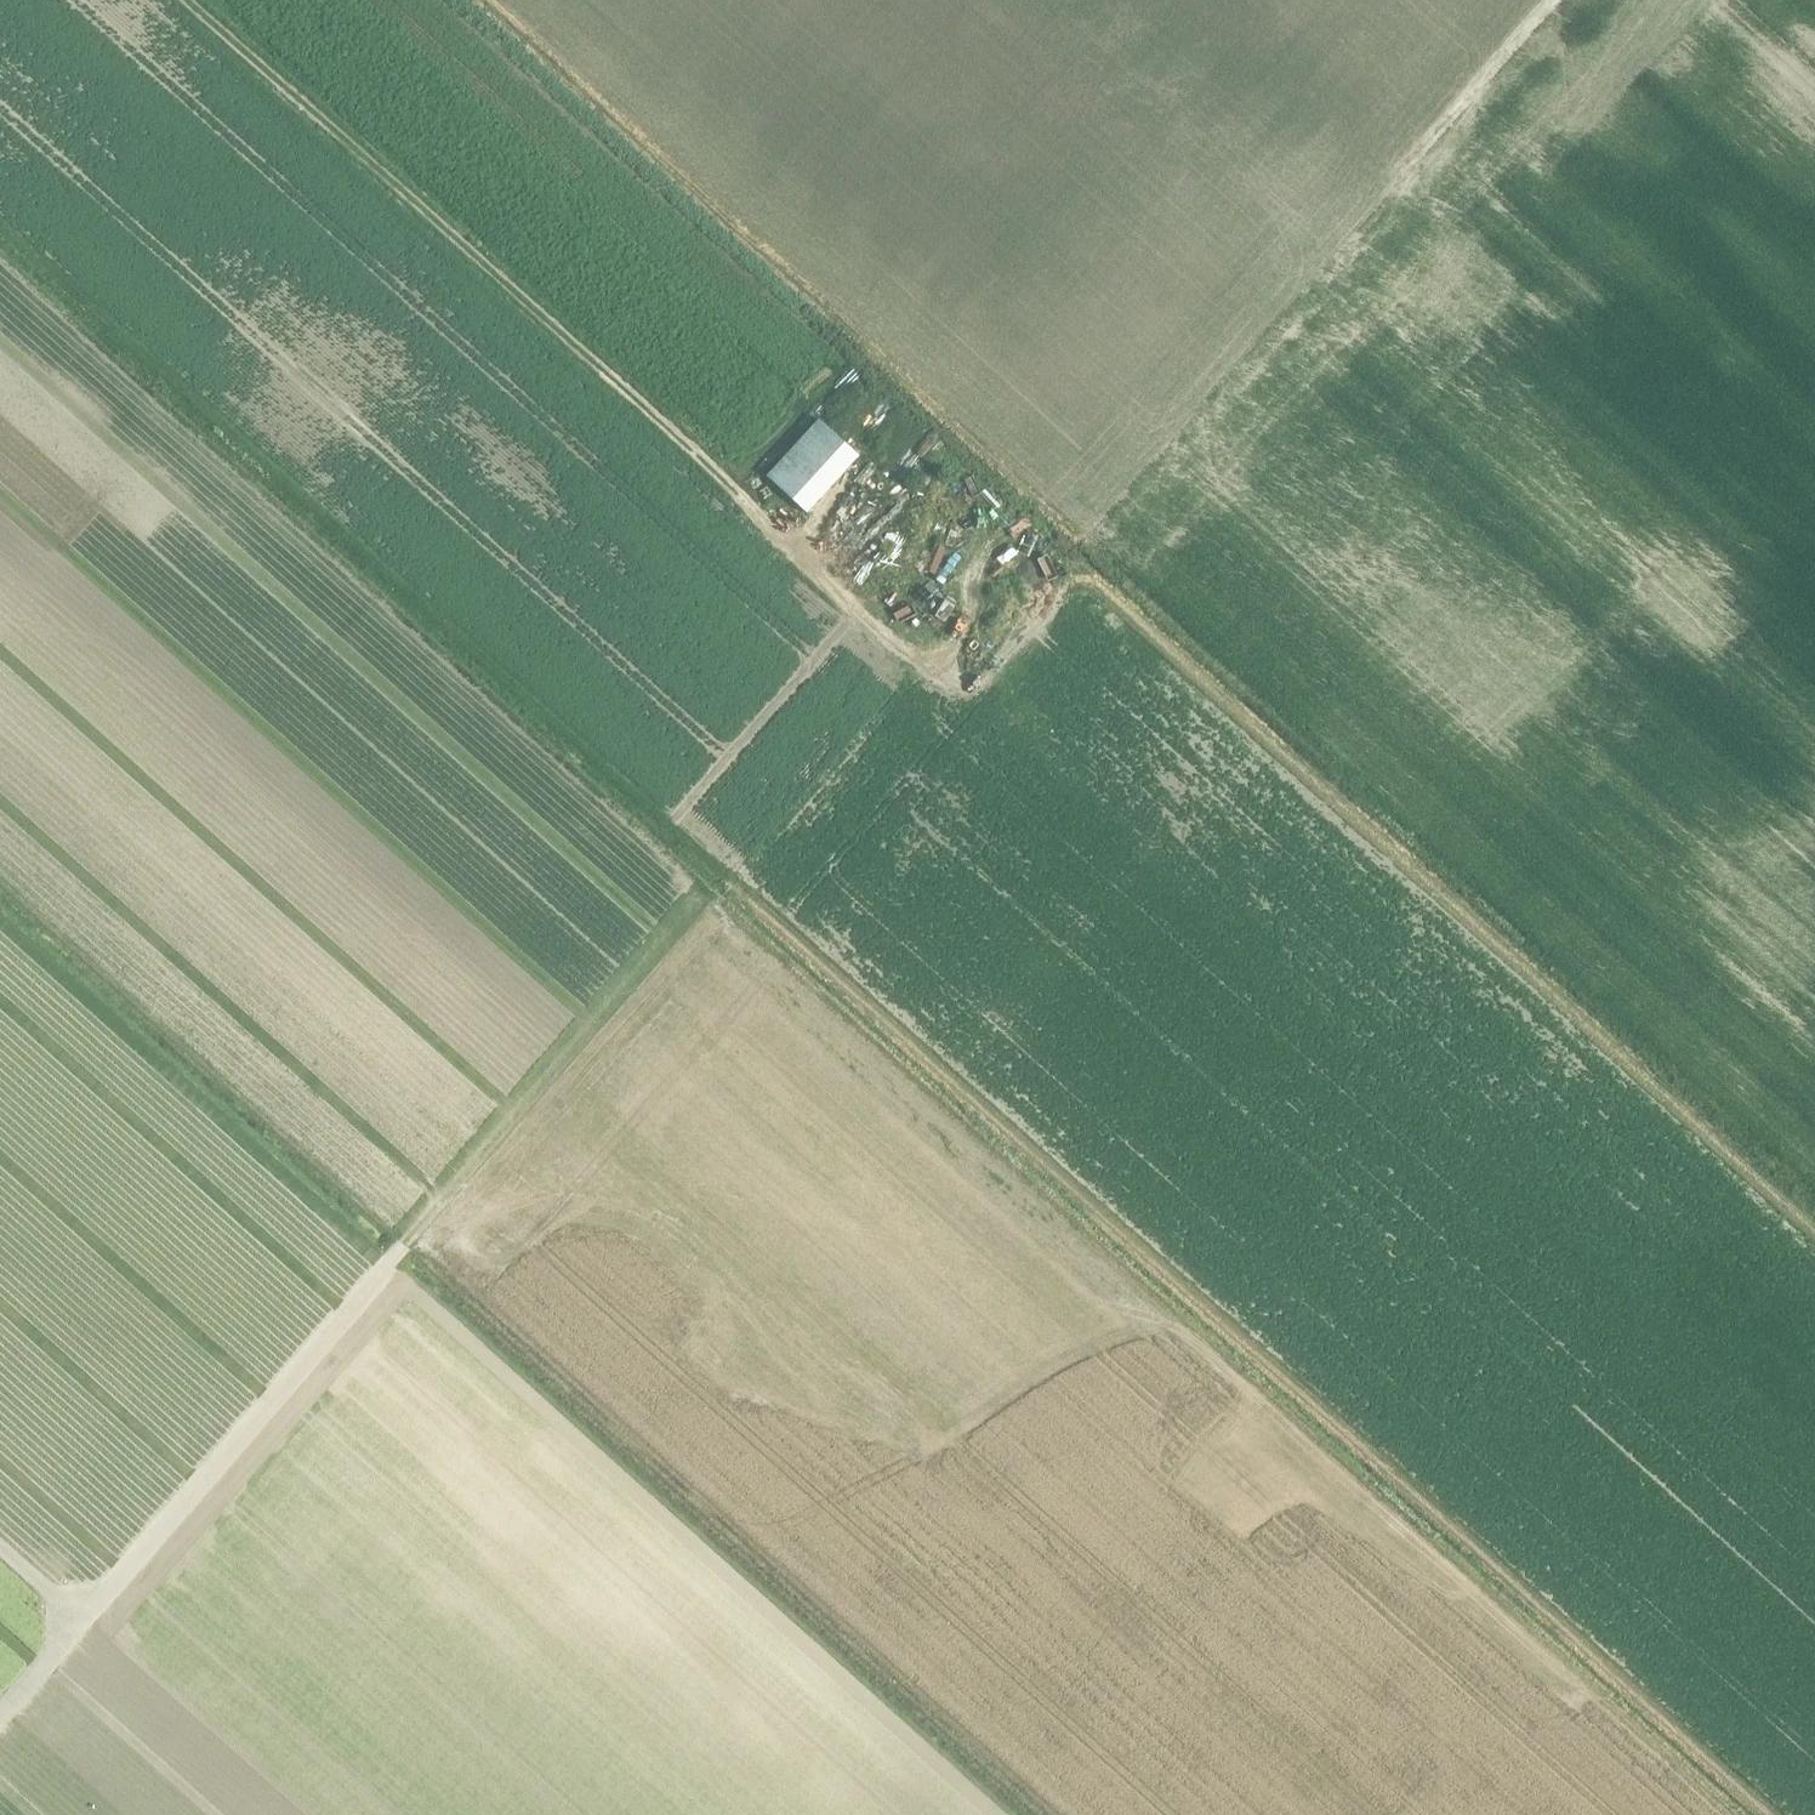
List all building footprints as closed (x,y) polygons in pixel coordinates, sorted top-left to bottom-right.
[(823,414),(765,475),(789,497),(847,437),(823,414)]
